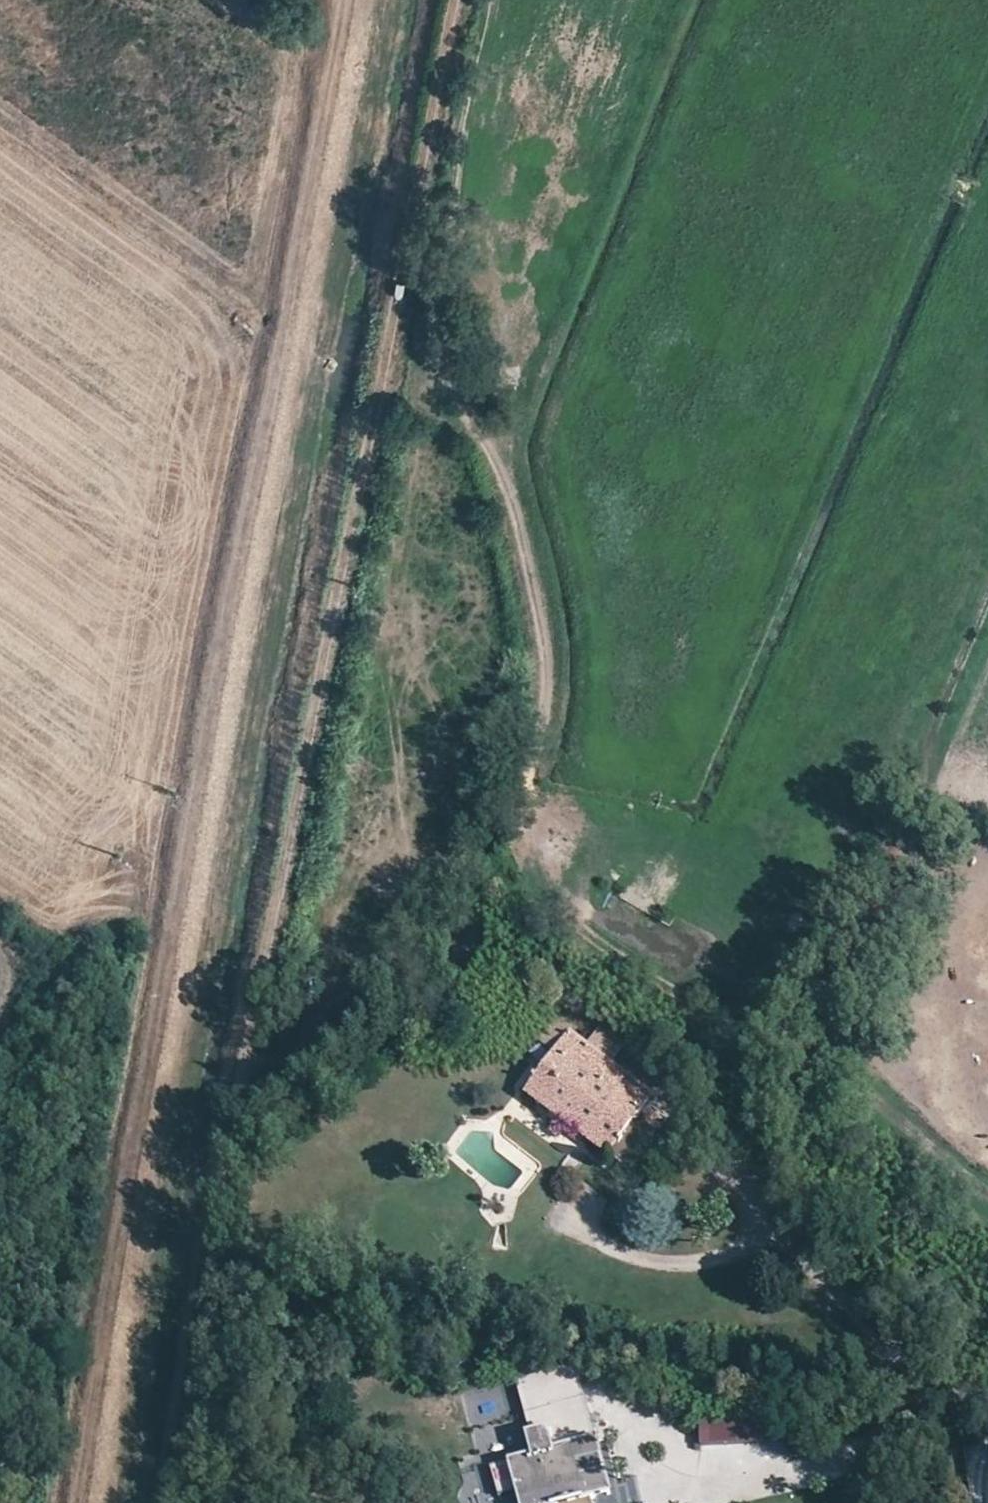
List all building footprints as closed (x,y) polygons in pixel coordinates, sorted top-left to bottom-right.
[(567,1036),(568,1035),(552,1024),(551,1024),(537,1043),(553,1055),(567,1036)] [(555,1122),(565,1130),(605,1160),(607,1158),(628,1129),(652,1096),(568,1034),(568,1035),(567,1036),(553,1055),(522,1099),(555,1122)] [(558,1140),(565,1130),(555,1122),(547,1132),(558,1140)] [(650,1145),(628,1129),(607,1158),(629,1174),(650,1145)] [(610,1494),(578,1365),(512,1381),(532,1459),(507,1466),(514,1492),(517,1502),(588,1502),(587,1500),(610,1494)] [(701,1413),(701,1444),(774,1445),(774,1414),(701,1413)] [(514,1492),(507,1466),(491,1470),(498,1497),(514,1492)]
